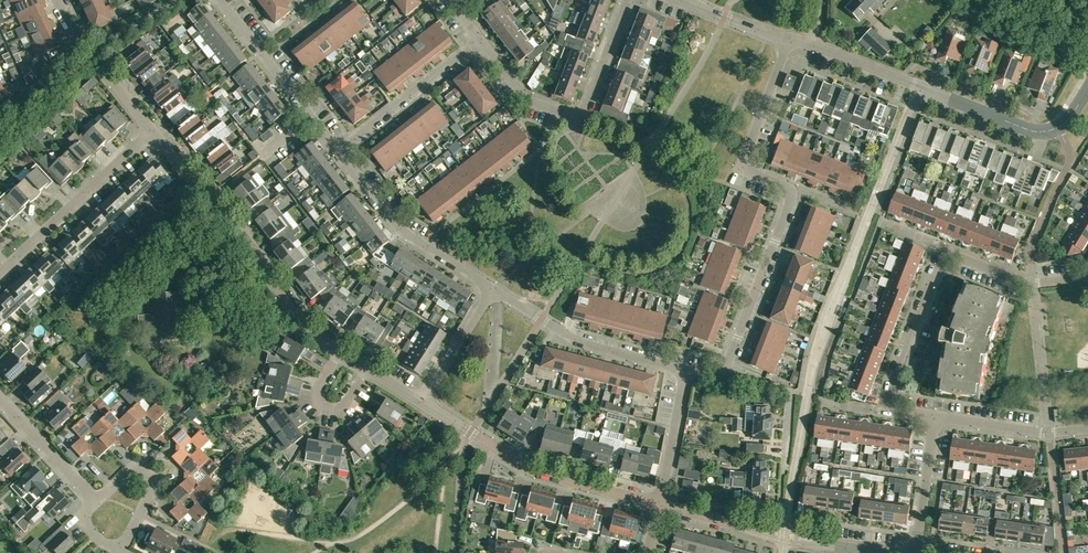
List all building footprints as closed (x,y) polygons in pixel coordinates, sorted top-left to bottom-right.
[(17,16),(45,3),(43,0),(41,0),(39,1),(39,0),(24,0),(12,6),(17,16)] [(84,10),(102,2),(101,0),(80,0),(84,10)] [(261,5),(268,14),(286,0),(268,0),(261,5)] [(268,14),(275,23),(291,11),(286,6),(292,1),(291,0),(286,0),(268,14)] [(393,11),(407,0),(393,0),(395,3),(390,8),(393,11)] [(393,11),(395,15),(401,10),(405,16),(421,4),(418,0),(407,0),(393,11)] [(489,25),(505,12),(508,10),(500,0),(481,15),(489,25)] [(606,11),(610,0),(588,0),(587,4),(606,11)] [(873,12),(879,6),(875,3),(878,0),(854,0),(846,9),(859,21),(870,9),(873,12)] [(342,6),(361,29),(370,23),(353,1),(347,6),(345,3),(342,6)] [(102,2),(84,10),(89,20),(113,9),(111,5),(105,8),(102,2)] [(578,13),(583,15),(601,22),(606,11),(587,4),(583,2),(578,13)] [(17,16),(22,26),(46,15),(43,8),(47,7),(45,3),(17,16)] [(185,16),(193,26),(209,13),(202,3),(185,16)] [(963,3),(959,9),(966,14),(970,8),(963,3)] [(336,15),(352,36),(361,29),(342,6),(338,8),(341,11),(336,15)] [(113,9),(89,20),(94,31),(112,22),(109,16),(115,13),(114,9),(113,9)] [(508,10),(505,12),(489,25),(496,34),(512,22),(515,19),(508,10)] [(197,38),(200,35),(217,22),(209,13),(193,26),(197,31),(194,34),(197,38)] [(531,21),(537,17),(533,13),(528,17),(531,21)] [(638,14),(634,25),(659,35),(660,31),(654,28),(657,21),(638,14)] [(49,21),(46,15),(22,26),(27,37),(54,23),(52,19),(49,21)] [(327,17),(324,19),(343,44),(352,36),(336,15),(330,20),(327,17)] [(583,15),(578,26),(597,33),(601,22),(583,15)] [(561,19),(552,16),(548,27),(556,30),(561,19)] [(540,22),(537,17),(531,21),(535,26),(540,22)] [(334,51),(343,44),(324,19),(321,22),(323,25),(318,29),(334,51)] [(208,44),(224,32),(217,22),(200,35),(204,40),(201,43),(204,47),(208,44)] [(503,43),(519,31),(512,22),(496,34),(503,43)] [(27,37),(31,47),(56,35),(53,29),(56,27),(54,23),(27,37)] [(436,23),(427,30),(444,51),(453,44),(436,23)] [(401,34),(407,29),(403,25),(398,29),(401,34)] [(648,44),(651,36),(657,39),(659,35),(634,25),(630,36),(648,44)] [(567,34),(564,41),(581,47),(583,41),(593,44),(597,33),(578,26),(574,37),(572,36),(567,34)] [(919,39),(924,42),(934,31),(928,26),(923,33),(924,34),(919,39)] [(871,28),(860,40),(881,60),(893,48),(871,28)] [(310,31),(306,33),(325,58),(334,51),(318,29),(312,34),(310,31)] [(949,29),(937,59),(945,63),(948,57),(960,62),(967,42),(955,38),(958,32),(957,32),(949,29)] [(438,56),(444,51),(427,30),(418,37),(437,61),(440,59),(438,56)] [(519,31),(503,43),(511,53),(527,40),(526,40),(524,42),(517,33),(519,31)] [(224,32),(208,44),(215,54),(231,41),(224,32)] [(305,39),(300,43),(316,65),(325,58),(306,33),(303,36),(305,39)] [(61,46),(56,35),(31,47),(36,57),(61,46)] [(625,47),(644,55),(650,57),(652,53),(646,51),(648,44),(630,36),(625,47)] [(409,44),(426,65),(431,61),(433,64),(437,61),(418,37),(409,44)] [(386,38),(380,43),(383,47),(389,42),(386,38)] [(692,44),(695,46),(697,47),(700,41),(695,38),(692,44)] [(133,73),(150,59),(154,56),(142,40),(127,52),(132,57),(127,61),(131,66),(129,67),(133,73)] [(534,50),(527,40),(511,53),(518,62),(534,50)] [(987,40),(986,43),(978,40),(966,70),(974,74),(973,74),(974,74),(976,68),(988,73),(999,45),(987,40)] [(215,54),(222,63),(239,50),(231,41),(215,54)] [(561,59),(565,61),(584,68),(588,57),(579,53),(581,47),(564,41),(562,47),(565,48),(561,59)] [(316,65),(300,43),(291,51),(307,72),(316,65)] [(400,51),(419,75),(423,73),(420,70),(426,65),(409,44),(400,51)] [(544,51),(540,45),(536,49),(540,54),(544,51)] [(15,46),(10,48),(13,55),(18,53),(15,46)] [(647,69),(640,66),(644,55),(625,47),(621,59),(630,62),(628,69),(639,73),(644,75),(647,69)] [(246,60),(239,50),(222,63),(230,73),(246,60)] [(416,78),(419,75),(400,51),(391,58),(408,79),(413,75),(416,78)] [(1015,54),(1014,54),(1006,51),(995,82),(1003,85),(1006,79),(1017,84),(1023,71),(1028,73),(1033,58),(1026,56),(1017,52),(1015,54)] [(18,53),(13,55),(17,63),(22,60),(18,53)] [(13,63),(10,57),(5,59),(8,65),(13,63)] [(382,65),(401,89),(405,86),(402,84),(408,79),(391,58),(382,65)] [(543,58),(540,63),(546,66),(549,62),(543,58)] [(148,78),(152,83),(165,73),(161,68),(159,70),(150,59),(133,73),(137,78),(139,77),(143,82),(148,78)] [(341,61),(336,65),(340,70),(345,65),(341,61)] [(560,72),(579,79),(584,68),(565,61),(560,72)] [(1065,62),(1062,65),(1064,70),(1068,71),(1071,67),(1070,63),(1065,62)] [(240,86),(257,73),(249,64),(233,76),(240,86)] [(401,89),(382,65),(373,72),(390,93),(396,89),(398,92),(401,89)] [(1039,98),(1047,102),(1059,70),(1051,67),(1051,66),(1050,66),(1048,72),(1036,67),(1028,88),(1040,93),(1038,99),(1039,99),(1039,98)] [(20,77),(15,67),(10,69),(8,70),(13,80),(15,79),(20,77)] [(537,68),(534,73),(540,77),(543,72),(537,68)] [(447,100),(455,94),(476,78),(469,69),(453,81),(458,86),(444,97),(447,100)] [(644,75),(639,73),(628,69),(625,75),(616,71),(612,82),(630,90),(635,78),(642,81),(644,75)] [(368,70),(361,75),(366,81),(372,75),(368,70)] [(579,79),(560,72),(556,83),(575,90),(579,79)] [(169,79),(165,73),(152,83),(147,87),(155,97),(154,99),(158,104),(175,91),(182,85),(174,75),(169,79)] [(240,86),(248,96),(264,83),(257,73),(240,86)] [(538,82),(537,81),(540,77),(534,73),(527,84),(532,90),(533,91),(538,82)] [(787,74),(782,88),(793,92),(798,79),(787,74)] [(207,75),(203,79),(208,85),(212,82),(207,75)] [(326,88),(333,97),(354,81),(351,77),(346,82),(341,76),(326,88)] [(813,110),(816,101),(821,87),(815,85),(816,80),(804,76),(797,94),(807,97),(803,106),(813,110)] [(483,87),(476,78),(455,94),(458,98),(463,94),(468,99),(483,87)] [(354,81),(333,97),(340,106),(355,94),(351,89),(357,84),(354,81)] [(630,90),(612,82),(607,94),(626,101),(630,90)] [(272,92),(264,83),(248,96),(255,105),(272,92)] [(570,102),(575,90),(556,83),(552,95),(570,102)] [(831,117),(835,108),(834,108),(840,95),(839,94),(840,92),(834,90),(835,87),(823,83),(821,87),(816,101),(825,104),(822,113),(831,117)] [(490,96),(483,87),(468,99),(472,104),(466,109),(469,112),(490,96)] [(73,95),(75,97),(81,103),(89,96),(82,88),(73,95)] [(841,90),(840,92),(839,94),(840,95),(834,108),(835,108),(844,112),(840,120),(841,121),(848,123),(849,124),(850,124),(850,122),(853,115),(858,102),(852,99),(853,95),(841,90)] [(183,101),(175,91),(158,104),(162,110),(164,108),(168,114),(173,110),(177,115),(190,105),(185,99),(183,101)] [(258,118),(263,114),(279,102),(272,92),(255,105),(259,110),(256,116),(258,118)] [(359,99),(355,94),(340,106),(347,115),(368,99),(365,95),(359,99)] [(610,116),(626,122),(629,115),(624,113),(622,112),(626,101),(607,94),(603,105),(613,109),(610,116)] [(490,96),(469,112),(472,116),(477,111),(482,117),(497,105),(490,96)] [(850,122),(859,126),(859,128),(868,131),(869,130),(871,122),(876,109),(870,106),(872,102),(868,100),(859,97),(858,102),(853,115),(850,122)] [(368,99),(347,115),(354,124),(369,112),(365,107),(371,102),(368,99)] [(423,102),(420,105),(439,129),(448,122),(431,101),(426,106),(423,102)] [(279,102),(263,114),(270,124),(287,111),(279,102)] [(183,136),(200,122),(192,112),(196,109),(191,103),(190,105),(177,115),(181,120),(176,124),(180,129),(178,130),(183,136)] [(98,123),(111,137),(113,139),(115,138),(116,136),(117,134),(118,133),(117,131),(121,128),(122,129),(130,122),(113,104),(105,111),(108,114),(98,123)] [(878,104),(876,109),(871,122),(869,130),(878,133),(877,135),(887,138),(895,116),(888,113),(890,109),(878,104)] [(439,129),(420,105),(416,108),(419,111),(414,115),(430,136),(439,129)] [(228,111),(235,121),(239,117),(236,113),(237,112),(233,107),(228,111)] [(402,119),(421,143),(430,136),(414,115),(408,119),(405,116),(402,119)] [(239,125),(243,130),(247,127),(239,117),(235,121),(239,125)] [(421,143),(402,119),(399,122),(401,125),(396,129),(412,150),(421,143)] [(840,120),(834,137),(843,140),(849,124),(848,123),(841,121),(840,120)] [(201,138),(206,143),(227,127),(222,122),(208,133),(200,122),(183,136),(187,141),(189,140),(193,145),(201,138)] [(479,126),(483,131),(488,127),(485,122),(479,126)] [(933,127),(929,126),(920,122),(910,149),(929,157),(933,148),(932,148),(938,134),(937,134),(931,132),(933,127)] [(113,139),(111,137),(98,123),(88,132),(86,130),(79,136),(95,154),(103,147),(101,146),(106,142),(107,143),(108,143),(111,141),(113,139)] [(531,145),(519,129),(515,123),(506,130),(524,155),(528,152),(525,149),(531,145)] [(243,130),(253,142),(259,137),(249,125),(247,127),(243,130)] [(227,127),(206,143),(210,149),(205,152),(209,158),(207,159),(211,165),(228,151),(232,148),(224,138),(231,133),(227,127)] [(457,130),(456,135),(458,138),(464,134),(460,128),(457,130)] [(412,150),(396,129),(390,133),(388,130),(384,133),(403,157),(412,150)] [(939,129),(937,134),(938,134),(932,148),(933,148),(942,151),(938,160),(948,164),(951,155),(956,141),(950,139),(951,134),(939,129)] [(269,130),(260,137),(265,142),(273,136),(269,130)] [(524,155),(506,130),(497,137),(513,159),(519,155),(521,158),(524,155)] [(74,145),(64,155),(77,168),(79,171),(84,165),(83,163),(87,159),(88,161),(95,154),(79,136),(75,132),(68,139),(74,145)] [(383,139),(378,143),(394,164),(403,157),(384,133),(381,136),(383,139)] [(467,136),(461,140),(464,144),(469,140),(470,140),(467,136)] [(497,137),(488,144),(507,169),(510,166),(508,163),(513,159),(497,137)] [(958,137),(956,141),(951,155),(960,158),(957,167),(966,171),(970,162),(969,162),(975,149),(974,148),(968,146),(970,141),(966,140),(958,137)] [(782,169),(791,144),(781,139),(771,164),(782,169)] [(302,165),(319,152),(311,143),(295,155),(299,162),(296,164),(299,168),(302,165)] [(385,171),(394,164),(378,143),(369,150),(385,171)] [(840,143),(837,149),(843,152),(846,145),(840,143)] [(479,151),(496,173),(501,168),(503,171),(507,169),(488,144),(479,151)] [(787,175),(791,176),(802,148),(791,144),(782,169),(788,171),(787,175)] [(976,144),(974,148),(975,149),(969,162),(970,162),(979,166),(975,174),(978,176),(978,178),(983,180),(984,178),(985,178),(988,169),(993,156),(987,153),(989,148),(985,147),(976,144)] [(796,174),(803,177),(813,152),(802,148),(791,176),(795,178),(796,174)] [(217,169),(221,174),(226,170),(230,175),(243,165),(238,159),(236,161),(228,151),(211,165),(215,170),(217,169)] [(448,151),(442,155),(446,159),(451,155),(448,151)] [(490,177),(496,173),(479,151),(470,158),(489,183),(492,180),(490,177)] [(1003,185),(1007,176),(1012,163),(1011,163),(1005,160),(1007,156),(995,151),(993,156),(988,169),(997,173),(994,182),(1003,185)] [(305,179),(310,175),(326,162),(319,152),(302,165),(299,168),(297,169),(305,179)] [(808,183),(812,185),(823,156),(813,152),(803,177),(809,179),(808,183)] [(73,175),(79,171),(77,168),(64,155),(54,164),(46,154),(38,162),(45,168),(61,186),(69,179),(67,178),(72,173),(73,175)] [(823,156),(812,185),(816,186),(817,182),(824,185),(834,160),(823,156)] [(439,157),(432,163),(436,168),(443,162),(439,157)] [(470,158),(461,165),(478,187),(483,182),(486,185),(489,183),(470,158)] [(1013,158),(1011,163),(1012,163),(1007,176),(1016,180),(1012,189),(1015,190),(1022,192),(1030,170),(1024,168),(1026,163),(1022,161),(1013,158)] [(145,164),(138,171),(152,186),(161,178),(168,185),(173,180),(154,159),(148,164),(147,162),(145,164)] [(844,164),(834,160),(824,185),(830,187),(829,191),(833,193),(844,164)] [(421,161),(416,165),(419,170),(424,166),(421,162),(421,161)] [(313,187),(317,184),(334,171),(326,162),(310,175),(314,180),(310,183),(313,187)] [(283,181),(287,177),(289,176),(279,163),(273,168),(283,181)] [(21,183),(34,196),(36,199),(41,193),(41,190),(44,187),(45,189),(53,182),(36,164),(29,171),(31,173),(21,183)] [(431,164),(424,169),(427,173),(434,168),(431,164)] [(838,191),(845,193),(855,168),(844,164),(833,193),(837,194),(838,191)] [(461,165),(452,172),(471,197),(475,194),(472,191),(478,187),(461,165)] [(855,168),(845,193),(856,197),(866,172),(855,168)] [(1022,192),(1031,196),(1040,200),(1048,180),(1054,183),(1058,175),(1039,168),(1037,173),(1030,170),(1022,192)] [(131,178),(124,184),(138,199),(147,191),(154,199),(156,197),(160,201),(164,198),(152,186),(138,171),(139,173),(134,177),(133,176),(131,178)] [(334,171),(317,184),(324,193),(341,181),(334,171)] [(468,199),(471,197),(452,172),(443,179),(460,201),(465,196),(468,199)] [(240,202),(261,185),(254,176),(252,177),(248,173),(237,181),(240,186),(233,192),(240,202)] [(443,179),(434,186),(453,211),(457,208),(454,205),(460,201),(443,179)] [(349,190),(341,181),(324,193),(320,197),(327,207),(349,190)] [(30,203),(36,199),(34,196),(21,183),(11,192),(9,189),(2,196),(19,214),(26,207),(24,205),(29,201),(30,203)] [(117,191),(110,197),(124,212),(133,204),(140,212),(145,207),(138,199),(124,184),(125,186),(120,190),(119,189),(117,191)] [(256,205),(259,209),(270,201),(267,197),(267,196),(268,194),(261,185),(240,202),(248,211),(256,205)] [(434,186),(425,193),(442,215),(448,210),(450,213),(453,211),(434,186)] [(896,217),(897,220),(899,220),(908,197),(904,196),(905,193),(903,190),(898,188),(889,212),(897,215),(896,217)] [(730,189),(728,195),(733,197),(736,191),(730,189)] [(908,197),(899,220),(901,221),(904,220),(904,218),(912,220),(921,197),(922,193),(919,191),(915,190),(912,199),(908,197)] [(442,215),(425,193),(416,200),(433,222),(442,215)] [(918,225),(919,228),(921,229),(930,206),(926,204),(930,196),(926,194),(922,193),(921,197),(912,220),(919,223),(918,225)] [(359,204),(351,194),(330,210),(338,220),(342,216),(359,204)] [(2,230),(8,224),(6,223),(10,219),(11,221),(19,214),(2,196),(0,198),(0,228),(2,230)] [(115,221),(124,212),(110,197),(101,206),(102,207),(97,212),(96,210),(110,226),(117,233),(122,228),(115,221)] [(740,198),(736,209),(761,218),(765,208),(740,198)] [(941,200),(937,199),(934,207),(930,206),(921,229),(923,230),(926,228),(927,226),(934,229),(943,205),(945,201),(941,200)] [(263,230),(278,218),(281,215),(270,201),(259,209),(263,214),(255,220),(263,230)] [(943,205),(934,229),(941,232),(940,234),(942,237),(943,238),(952,214),(948,213),(952,204),(948,203),(945,201),(943,205)] [(350,226),(366,213),(359,204),(342,216),(347,222),(340,227),(343,231),(347,228),(350,226)] [(805,217),(830,227),(834,216),(809,207),(805,217)] [(952,214),(943,238),(945,238),(948,237),(949,235),(956,238),(965,214),(967,210),(963,209),(959,207),(956,216),(952,214)] [(759,225),(761,218),(736,209),(732,220),(761,231),(762,227),(759,225)] [(1087,225),(1087,211),(1084,209),(1078,219),(1087,225)] [(96,239),(102,246),(108,241),(101,234),(110,226),(96,210),(86,219),(88,221),(83,225),(82,223),(82,224),(96,239)] [(964,246),(966,246),(975,223),(971,222),(974,213),(970,211),(967,210),(965,214),(956,238),(964,241),(963,243),(964,246)] [(350,226),(357,235),(374,222),(366,213),(350,226)] [(278,234),(282,238),(293,230),(281,215),(278,218),(263,230),(270,240),(278,234)] [(966,246),(968,247),(971,246),(971,244),(979,247),(988,223),(989,219),(986,217),(982,216),(979,225),(975,223),(966,246)] [(799,223),(797,227),(826,238),(830,227),(805,217),(803,224),(799,223)] [(988,255),(997,232),(993,230),(994,228),(992,225),(991,224),(992,220),(989,219),(988,223),(979,247),(986,249),(985,251),(986,254),(988,255)] [(1072,229),(1087,238),(1087,225),(1078,219),(1072,229)] [(732,220),(728,230),(753,240),(756,233),(759,235),(761,231),(732,220)] [(364,245),(381,232),(374,222),(357,235),(364,245)] [(68,237),(82,252),(81,252),(88,259),(94,254),(87,247),(96,239),(82,224),(72,232),(74,234),(69,238),(68,237)] [(318,231),(313,224),(308,228),(313,235),(318,231)] [(997,232),(988,255),(990,256),(993,254),(994,252),(1001,255),(1010,231),(1011,227),(1008,226),(1004,225),(1001,233),(997,232)] [(274,258),(278,264),(281,262),(296,250),(292,244),(296,241),(296,238),(294,236),(301,231),(297,226),(293,230),(282,238),(285,243),(274,252),(276,256),(274,258)] [(826,238),(797,227),(796,231),(799,232),(797,239),(822,248),(826,238)] [(1020,241),(1015,239),(1019,230),(1014,228),(1011,227),(1010,231),(1001,255),(1008,258),(1007,260),(1009,263),(1011,264),(1020,241)] [(1072,229),(1065,240),(1066,246),(1069,255),(1083,251),(1087,242),(1087,238),(1072,229)] [(753,240),(728,230),(724,241),(749,251),(753,240)] [(381,232),(364,245),(372,254),(389,242),(381,232)] [(842,233),(839,239),(846,241),(848,235),(842,233)] [(902,250),(901,254),(924,263),(925,261),(923,259),(921,258),(924,250),(897,239),(898,237),(893,235),(891,241),(895,243),(894,247),(902,250)] [(73,260),(81,252),(82,252),(68,237),(58,245),(60,247),(55,252),(56,253),(65,262),(74,273),(80,267),(73,260)] [(818,259),(822,248),(797,239),(793,249),(818,259)] [(712,254),(738,263),(742,253),(717,243),(712,254)] [(836,246),(834,252),(841,254),(843,248),(836,246)] [(389,266),(399,273),(410,255),(400,249),(389,266)] [(296,250),(281,262),(278,264),(283,270),(286,268),(289,271),(297,265),(300,270),(311,261),(307,256),(304,259),(296,250)] [(61,266),(65,262),(56,253),(52,256),(49,254),(44,259),(43,257),(34,266),(48,281),(56,273),(63,280),(69,275),(61,266)] [(738,263),(712,254),(708,264),(737,275),(739,271),(735,270),(738,263)] [(920,266),(923,265),(924,263),(901,254),(899,258),(891,255),(889,259),(888,262),(892,263),(916,273),(918,266),(920,266)] [(421,262),(410,255),(399,273),(405,277),(403,281),(407,284),(409,279),(421,262)] [(790,266),(815,275),(816,271),(810,269),(812,262),(794,255),(790,266)] [(142,269),(158,277),(163,267),(148,259),(142,269)] [(296,286),(301,292),(318,278),(311,269),(315,266),(311,261),(300,270),(304,274),(296,280),(299,284),(296,286)] [(341,261),(335,265),(338,269),(342,269),(345,266),(341,261)] [(417,290),(419,286),(431,268),(421,262),(409,279),(415,283),(413,287),(417,290)] [(914,278),(916,273),(892,263),(888,262),(887,265),(885,269),(894,273),(892,276),(915,285),(916,284),(915,281),(913,280),(914,278)] [(737,275),(708,264),(704,275),(729,285),(732,278),(736,279),(737,275)] [(26,273),(19,279),(34,294),(42,286),(49,293),(55,288),(48,281),(34,266),(33,266),(35,267),(30,272),(29,270),(26,273)] [(786,276),(804,283),(807,277),(813,280),(815,275),(790,266),(786,276)] [(441,274),(431,268),(419,286),(430,292),(441,274)] [(322,298),(333,290),(336,288),(325,274),(318,278),(301,292),(305,298),(308,296),(311,300),(319,294),(322,298)] [(437,303),(440,298),(451,281),(441,274),(430,292),(435,295),(432,300),(437,303)] [(729,285),(704,275),(700,286),(725,295),(729,285)] [(802,290),(804,283),(786,276),(782,287),(807,296),(808,292),(802,290)] [(882,277),(881,281),(879,285),(888,288),(907,295),(910,288),(912,288),(915,287),(915,285),(892,276),(891,280),(882,277)] [(25,302),(34,294),(19,279),(10,288),(12,289),(7,293),(6,292),(5,292),(20,307),(19,307),(26,315),(32,310),(25,302)] [(594,279),(593,286),(598,287),(599,284),(602,285),(603,281),(594,279)] [(451,281),(440,298),(450,305),(461,287),(451,281)] [(616,285),(609,283),(607,291),(614,293),(616,285)] [(629,285),(627,291),(633,293),(635,287),(629,285)] [(678,285),(675,292),(681,295),(684,287),(678,285)] [(389,288),(384,286),(380,293),(384,295),(389,288)] [(150,314),(138,316),(140,331),(155,329),(157,340),(186,336),(180,292),(172,293),(171,287),(158,289),(159,295),(151,297),(154,317),(150,318),(150,314)] [(450,305),(460,311),(457,315),(464,318),(472,305),(466,302),(471,294),(461,287),(450,305)] [(805,300),(807,296),(782,287),(778,297),(796,304),(799,298),(805,300)] [(926,364),(941,366),(939,381),(943,381),(941,393),(977,398),(978,386),(982,387),(986,357),(988,357),(992,341),(991,340),(1001,312),(998,311),(1002,300),(969,287),(965,298),(961,297),(954,315),(957,316),(951,332),(937,327),(937,326),(936,326),(930,342),(948,345),(947,351),(928,348),(926,364)] [(389,288),(384,295),(390,299),(394,292),(389,288)] [(903,306),(907,295),(888,288),(884,299),(903,306)] [(325,317),(331,322),(333,319),(344,303),(348,298),(338,291),(336,293),(333,290),(322,298),(328,305),(323,312),(327,314),(325,317)] [(370,296),(379,302),(381,297),(377,295),(378,293),(375,291),(374,292),(373,292),(370,296)] [(5,320),(5,321),(12,328),(18,323),(11,315),(19,307),(20,307),(5,292),(0,297),(0,314),(5,320)] [(700,303),(725,312),(729,302),(704,292),(700,303)] [(572,319),(583,322),(590,296),(579,293),(572,319)] [(601,299),(590,296),(583,322),(590,323),(589,327),(593,328),(601,299)] [(778,297),(774,307),(799,317),(800,313),(794,310),(796,304),(778,297)] [(612,301),(601,299),(593,328),(598,329),(599,326),(605,327),(612,301)] [(884,299),(879,310),(898,318),(903,306),(884,299)] [(615,334),(623,304),(612,301),(605,327),(612,329),(611,333),(615,334)] [(119,302),(119,311),(132,311),(132,302),(119,302)] [(344,303),(333,319),(331,322),(337,326),(339,323),(343,326),(349,318),(354,321),(361,309),(357,306),(354,310),(344,303)] [(722,319),(725,312),(700,303),(696,313),(724,324),(726,320),(722,319)] [(623,304),(615,334),(619,335),(620,331),(627,333),(634,307),(623,304)] [(645,310),(634,307),(627,333),(634,335),(633,339),(637,340),(645,310)] [(797,322),(799,317),(774,307),(770,319),(788,326),(790,319),(797,322)] [(353,333),(364,339),(374,323),(377,319),(361,309),(354,321),(359,324),(353,333)] [(673,309),(671,316),(678,318),(680,311),(673,309)] [(656,313),(645,310),(637,340),(641,341),(642,337),(649,339),(656,313)] [(898,318),(879,310),(875,321),(894,328),(898,318)] [(428,320),(434,324),(438,318),(440,315),(434,311),(428,320)] [(656,313),(649,339),(660,342),(667,316),(656,313)] [(696,313),(692,324),(717,334),(719,327),(723,328),(724,324),(696,313)] [(443,315),(440,321),(445,324),(448,319),(443,315)] [(671,317),(669,323),(675,326),(677,319),(671,317)] [(761,332),(786,342),(790,331),(765,321),(761,332)] [(872,329),(871,332),(890,340),(894,328),(875,321),(872,329)] [(378,340),(383,343),(385,340),(393,327),(388,324),(384,330),(374,323),(364,339),(374,346),(378,340)] [(439,345),(446,335),(428,323),(421,334),(439,345)] [(717,334),(692,324),(688,335),(713,344),(717,334)] [(782,353),(786,342),(761,332),(758,339),(754,337),(753,341),(782,353)] [(866,343),(886,351),(890,340),(871,332),(869,337),(866,343)] [(28,333),(22,339),(27,343),(33,338),(28,333)] [(415,344),(433,355),(439,345),(421,334),(418,340),(413,337),(410,341),(415,344)] [(316,356),(286,337),(277,353),(295,364),(301,355),(312,362),(316,356)] [(386,354),(392,344),(385,340),(383,343),(378,350),(386,354)] [(4,359),(0,362),(0,371),(10,382),(26,368),(19,360),(30,350),(21,341),(12,350),(14,351),(12,353),(11,352),(4,359)] [(755,347),(752,354),(777,363),(782,353),(753,341),(751,345),(755,347)] [(863,351),(862,354),(881,362),(886,351),(866,343),(863,351)] [(433,355),(415,344),(409,354),(426,365),(433,355)] [(550,380),(557,351),(545,348),(542,363),(536,361),(532,375),(550,380)] [(563,373),(568,354),(557,351),(550,380),(554,381),(556,371),(563,373)] [(270,364),(266,380),(300,388),(302,381),(289,378),(291,368),(282,366),(283,361),(268,353),(266,363),(270,364)] [(420,376),(426,365),(409,354),(402,365),(420,376)] [(567,381),(572,382),(579,357),(568,354),(563,373),(569,374),(567,381)] [(773,374),(777,363),(752,354),(748,364),(773,374)] [(877,373),(881,362),(862,354),(861,358),(858,366),(877,373)] [(578,377),(584,378),(589,359),(579,357),(572,382),(576,384),(578,377)] [(594,388),(600,362),(589,359),(584,378),(591,380),(589,387),(594,388)] [(600,382),(606,384),(611,365),(600,362),(594,388),(598,389),(600,382)] [(41,364),(37,367),(24,379),(32,388),(24,396),(34,408),(52,391),(46,385),(50,381),(41,371),(45,368),(41,364)] [(611,365),(606,384),(613,386),(611,393),(615,394),(622,368),(611,365)] [(855,373),(853,377),(873,384),(877,373),(858,366),(855,373)] [(633,371),(622,368),(615,394),(620,395),(622,388),(628,390),(633,371)] [(636,403),(644,374),(633,371),(628,390),(626,397),(632,399),(632,401),(636,403)] [(793,371),(789,381),(796,384),(798,377),(797,377),(799,373),(793,371)] [(655,377),(644,374),(636,403),(654,407),(657,393),(651,391),(655,377)] [(868,396),(873,384),(853,377),(849,388),(868,396)] [(298,396),(300,388),(266,380),(259,379),(257,388),(258,389),(264,391),(262,397),(258,396),(255,408),(272,405),(273,401),(283,403),(285,393),(298,396)] [(164,432),(155,422),(165,413),(156,403),(146,412),(137,403),(142,399),(129,385),(119,393),(132,407),(128,412),(137,422),(127,430),(136,440),(142,434),(144,436),(145,436),(146,437),(149,435),(154,441),(164,432)] [(53,412),(51,413),(45,419),(56,430),(73,414),(66,406),(70,402),(59,390),(45,404),(53,412)] [(733,391),(732,399),(740,401),(742,393),(733,391)] [(395,426),(404,410),(375,392),(370,399),(382,406),(376,414),(395,426)] [(97,406),(103,401),(100,398),(94,403),(97,406)] [(512,403),(507,400),(500,411),(505,415),(497,427),(509,435),(520,418),(519,418),(508,411),(512,403)] [(752,412),(754,415),(754,421),(745,420),(745,426),(771,428),(772,416),(768,415),(768,406),(755,405),(755,406),(753,408),(752,412)] [(93,451),(99,457),(108,448),(99,439),(109,430),(100,420),(105,416),(96,406),(82,420),(82,419),(72,429),(81,438),(71,447),(80,457),(88,450),(91,453),(93,451)] [(192,422),(200,414),(192,406),(184,413),(192,422)] [(264,421),(275,435),(303,415),(299,409),(288,417),(282,408),(274,414),(271,410),(260,413),(265,420),(264,421)] [(1061,409),(1054,410),(1056,422),(1063,421),(1061,409)] [(110,411),(105,416),(100,420),(109,430),(99,439),(108,448),(115,443),(117,445),(117,444),(119,445),(121,443),(127,449),(136,440),(127,430),(137,422),(128,412),(118,420),(110,411)] [(536,433),(542,420),(536,418),(535,420),(523,412),(519,418),(520,418),(509,435),(522,442),(529,430),(536,433)] [(826,443),(830,418),(822,417),(823,415),(821,412),(818,412),(815,436),(819,437),(818,446),(822,447),(826,447),(826,443)] [(307,421),(303,415),(275,435),(279,441),(274,444),(274,446),(279,452),(280,453),(281,452),(288,461),(297,447),(295,443),(303,437),(297,429),(307,421)] [(835,419),(830,418),(826,443),(826,447),(829,448),(833,448),(835,439),(839,440),(842,415),(840,415),(838,417),(837,419),(835,419)] [(844,415),(842,415),(839,440),(843,440),(841,450),(846,450),(849,451),(850,447),(853,421),(846,420),(846,418),(844,415)] [(358,416),(352,421),(375,447),(389,436),(375,419),(367,426),(358,416)] [(859,422),(853,421),(850,447),(849,451),(852,451),(857,452),(858,443),(862,443),(866,419),(864,418),(861,420),(861,422),(859,422)] [(868,419),(866,419),(862,443),(866,444),(865,453),(869,454),(873,454),(873,450),(877,425),(869,424),(870,422),(868,419)] [(540,449),(554,453),(559,434),(560,429),(547,425),(547,422),(542,420),(536,433),(544,435),(540,449)] [(375,447),(352,421),(347,426),(355,436),(348,442),(354,450),(351,453),(354,464),(361,458),(362,459),(375,447)] [(886,447),(889,422),(888,422),(885,424),(885,426),(877,425),(873,450),(878,451),(881,449),(882,446),(886,447)] [(891,422),(889,422),(886,447),(890,447),(888,457),(893,457),(896,458),(897,454),(901,428),(893,427),(893,425),(891,422)] [(896,458),(900,458),(904,459),(905,450),(910,450),(914,426),(911,425),(908,427),(908,429),(906,429),(901,428),(897,454),(896,458)] [(771,428),(745,426),(744,431),(753,432),(753,438),(770,439),(771,428)] [(178,445),(176,447),(177,448),(176,449),(178,451),(175,453),(171,457),(181,467),(190,458),(199,467),(209,458),(200,449),(210,440),(200,430),(191,439),(182,429),(172,439),(178,445)] [(304,461),(321,465),(327,430),(320,429),(318,442),(307,440),(306,450),(301,449),(295,459),(304,460),(304,461)] [(559,434),(554,453),(568,457),(571,442),(578,444),(581,431),(575,429),(574,432),(560,429),(559,434)] [(335,431),(327,430),(321,465),(320,473),(330,475),(332,466),(338,467),(338,470),(349,472),(345,457),(341,456),(343,446),(333,444),(335,431)] [(580,460),(594,463),(599,445),(598,444),(592,443),(594,436),(592,433),(581,431),(578,444),(584,446),(580,460)] [(962,466),(966,440),(958,439),(958,437),(956,434),(954,434),(950,459),(955,459),(954,469),(958,469),(961,470),(962,466)] [(62,441),(57,436),(53,440),(58,445),(62,441)] [(612,453),(618,454),(621,441),(601,436),(598,444),(599,445),(594,463),(608,467),(612,453)] [(966,440),(962,466),(961,470),(965,470),(969,471),(970,462),(974,462),(978,438),(976,437),(974,439),(973,441),(971,441),(966,440)] [(985,469),(989,444),(982,443),(982,440),(980,438),(978,438),(974,462),(979,463),(977,472),(981,473),(985,473),(985,469)] [(620,470),(634,474),(639,455),(641,448),(627,444),(628,443),(621,441),(618,454),(624,456),(620,470)] [(994,465),(998,466),(1002,441),(1000,441),(997,443),(997,445),(989,444),(985,469),(985,473),(988,474),(992,474),(994,465)] [(1005,444),(1003,441),(1002,441),(998,466),(1002,466),(1001,476),(1005,476),(1008,477),(1009,472),(1013,447),(1005,446),(1005,444)] [(746,452),(752,452),(762,453),(763,445),(753,444),(746,443),(746,452)] [(0,447),(0,472),(3,469),(11,477),(28,460),(18,449),(10,456),(7,453),(8,449),(3,444),(0,447)] [(1025,445),(1023,444),(1021,446),(1020,448),(1013,447),(1009,472),(1008,477),(1012,477),(1016,478),(1017,469),(1022,469),(1025,445)] [(1029,480),(1032,480),(1037,451),(1029,450),(1029,448),(1027,445),(1025,445),(1022,469),(1026,470),(1024,479),(1029,480)] [(646,457),(639,455),(634,474),(648,478),(650,468),(657,470),(661,452),(648,448),(646,457)] [(1087,469),(1087,448),(1078,449),(1080,469),(1087,469)] [(731,457),(732,451),(721,449),(720,456),(731,457)] [(1080,469),(1078,449),(1064,450),(1066,471),(1080,469)] [(851,461),(852,456),(845,455),(844,460),(841,460),(841,465),(847,466),(848,460),(851,461)] [(186,479),(180,485),(189,494),(198,486),(208,495),(217,486),(208,477),(218,468),(209,458),(199,467),(190,458),(181,467),(186,473),(184,475),(185,476),(184,477),(186,479)] [(768,470),(764,469),(765,465),(763,463),(757,462),(755,464),(754,468),(753,473),(726,471),(726,478),(733,478),(735,479),(767,481),(768,470)] [(23,497),(32,508),(33,508),(44,498),(40,495),(47,489),(40,482),(45,478),(34,467),(18,482),(28,493),(23,497)] [(285,475),(281,481),(288,485),(291,479),(285,475)] [(490,475),(484,496),(477,494),(479,490),(478,489),(475,502),(485,505),(485,506),(486,509),(491,511),(494,508),(496,502),(501,481),(490,478),(490,475)] [(735,479),(733,478),(726,478),(725,485),(732,486),(732,487),(745,488),(745,486),(752,487),(752,492),(766,493),(767,481),(735,479)] [(513,484),(501,481),(496,502),(505,504),(504,509),(514,512),(517,500),(516,499),(515,504),(509,503),(514,482),(514,481),(513,484)] [(364,484),(358,486),(360,494),(366,492),(364,484)] [(176,500),(174,502),(175,503),(174,504),(176,506),(174,508),(170,512),(179,522),(188,513),(197,523),(207,513),(198,504),(208,495),(198,486),(189,494),(180,485),(170,494),(176,500)] [(804,504),(816,506),(819,486),(807,485),(804,504)] [(532,486),(531,486),(526,507),(519,506),(521,501),(520,500),(516,518),(525,521),(526,517),(536,519),(538,513),(543,492),(531,488),(532,486)] [(828,508),(831,488),(819,486),(816,506),(828,508)] [(28,525),(31,523),(33,525),(47,512),(53,518),(69,504),(54,488),(44,498),(33,508),(32,508),(27,513),(24,515),(18,521),(16,523),(25,533),(28,530),(28,525)] [(828,508),(840,510),(843,490),(831,488),(828,508)] [(855,492),(843,490),(840,510),(852,511),(855,492)] [(555,495),(543,492),(538,513),(547,515),(546,520),(555,523),(559,511),(558,511),(557,515),(551,514),(556,492),(555,495)] [(568,526),(570,531),(577,533),(579,524),(585,502),(573,499),(574,497),(573,497),(567,518),(561,517),(562,512),(562,511),(559,524),(568,526)] [(859,518),(872,520),(874,500),(862,498),(859,518)] [(886,502),(874,500),(872,520),(883,522),(886,502)] [(217,505),(216,504),(214,501),(213,501),(208,505),(212,510),(217,505)] [(585,502),(579,524),(577,533),(584,535),(588,531),(597,534),(601,522),(600,521),(599,526),(593,525),(598,503),(597,503),(597,506),(585,502)] [(883,522),(895,523),(898,503),(886,502),(883,522)] [(910,505),(898,503),(895,523),(907,525),(910,505)] [(23,508),(12,519),(16,523),(18,521),(24,515),(27,513),(23,508)] [(620,540),(621,535),(627,513),(615,510),(616,508),(615,508),(609,529),(603,527),(604,522),(601,535),(610,537),(620,540)] [(951,532),(954,512),(942,510),(939,530),(951,532)] [(951,532),(963,533),(966,514),(954,512),(951,532)] [(620,540),(639,545),(642,532),(641,537),(634,536),(640,514),(639,514),(639,517),(627,513),(621,535),(620,540)] [(963,533),(975,535),(978,515),(966,514),(963,533)] [(978,515),(975,535),(987,537),(988,531),(992,531),(994,518),(978,515)] [(1008,540),(1011,520),(998,518),(995,538),(1008,540)] [(1008,540),(1019,542),(1022,522),(1011,520),(1008,540)] [(1019,542),(1031,544),(1034,524),(1022,522),(1019,542)] [(1043,545),(1044,541),(1055,543),(1054,527),(1046,526),(1034,524),(1031,544),(1043,545)] [(39,547),(44,552),(47,550),(52,550),(56,552),(62,552),(74,543),(65,533),(67,531),(62,525),(39,547)] [(495,552),(522,552),(523,543),(514,542),(514,532),(497,529),(495,552)] [(671,548),(683,551),(688,533),(676,529),(671,548)] [(146,549),(154,552),(155,552),(170,552),(176,540),(156,530),(153,535),(149,534),(146,541),(149,543),(146,549)] [(688,533),(683,551),(689,552),(694,552),(699,536),(688,533)] [(711,539),(699,536),(694,552),(707,552),(711,539)] [(196,545),(184,539),(181,545),(193,550),(196,545)] [(711,539),(707,552),(719,552),(722,542),(711,539)] [(733,549),(734,545),(722,542),(719,552),(732,552),(733,549)]
